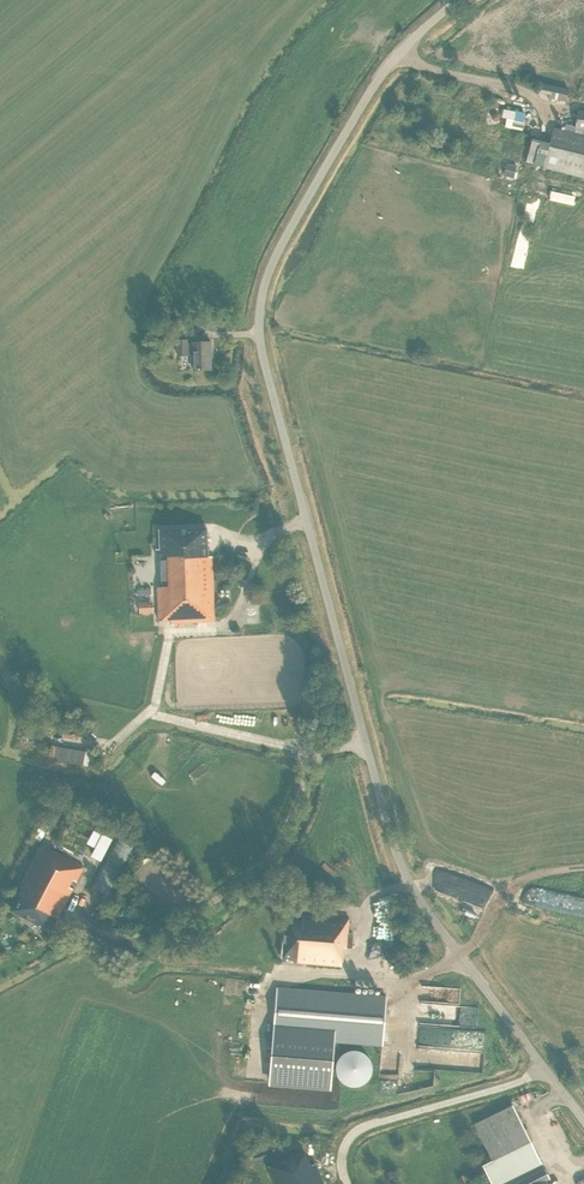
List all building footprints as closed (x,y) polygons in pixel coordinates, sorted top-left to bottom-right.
[(566,101),(569,89),(540,83),(539,92),(550,95),(549,98),(566,101)] [(577,107),(574,134),(553,128),(549,143),(532,138),(526,162),(544,166),(543,168),(583,178),(583,108),(577,107)] [(504,109),(502,117),(508,118),(506,127),(521,130),(524,113),(504,109)] [(514,178),(518,165),(507,162),(503,175),(514,178)] [(186,344),(186,340),(177,340),(178,356),(187,355),(193,355),(193,370),(211,370),(210,354),(211,354),(211,342),(192,342),(192,343),(186,344)] [(248,508),(249,513),(253,515),(257,512),(256,507),(252,505),(248,508)] [(158,615),(158,620),(171,620),(171,623),(214,621),(212,556),(208,556),(207,528),(159,530),(160,549),(156,549),(157,582),(146,582),(147,615),(158,615)] [(50,760),(90,766),(92,752),(53,745),(50,760)] [(161,767),(157,772),(167,779),(171,774),(161,767)] [(157,772),(153,776),(162,785),(167,781),(157,772)] [(117,829),(100,820),(94,831),(112,840),(117,829)] [(108,896),(132,846),(115,838),(91,887),(108,896)] [(22,888),(10,910),(39,926),(40,925),(50,931),(72,889),(69,887),(73,880),(76,882),(84,868),(47,848),(49,845),(43,842),(41,845),(19,886),(22,888)] [(330,913),(331,903),(317,901),(317,900),(302,899),(302,911),(317,912),(330,913)] [(348,933),(349,918),(303,915),(302,920),(285,918),(282,958),(294,959),(294,962),(341,966),(341,962),(343,962),(344,948),(352,948),(353,933),(348,933)] [(137,953),(127,948),(123,956),(133,961),(137,953)] [(386,997),(277,988),(268,1086),(331,1091),(335,1041),(382,1044),(386,997)] [(419,1024),(419,1045),(484,1048),(485,1026),(419,1024)] [(351,1088),(357,1088),(363,1086),(368,1082),(371,1077),(372,1071),(372,1065),(369,1059),(366,1055),(360,1051),(355,1050),(349,1051),(343,1053),(338,1057),(335,1062),(334,1068),(334,1074),(337,1079),(340,1084),(346,1087),(351,1088)] [(534,1148),(513,1105),(474,1124),(492,1160),(483,1165),(492,1183),(501,1183),(542,1164),(534,1148)] [(316,1165),(311,1168),(304,1151),(267,1167),(275,1183),(324,1183),(316,1165)] [(479,1169),(475,1161),(470,1163),(474,1171),(479,1169)] [(545,1181),(549,1179),(544,1169),(517,1183),(518,1183),(546,1183),(545,1181)]
